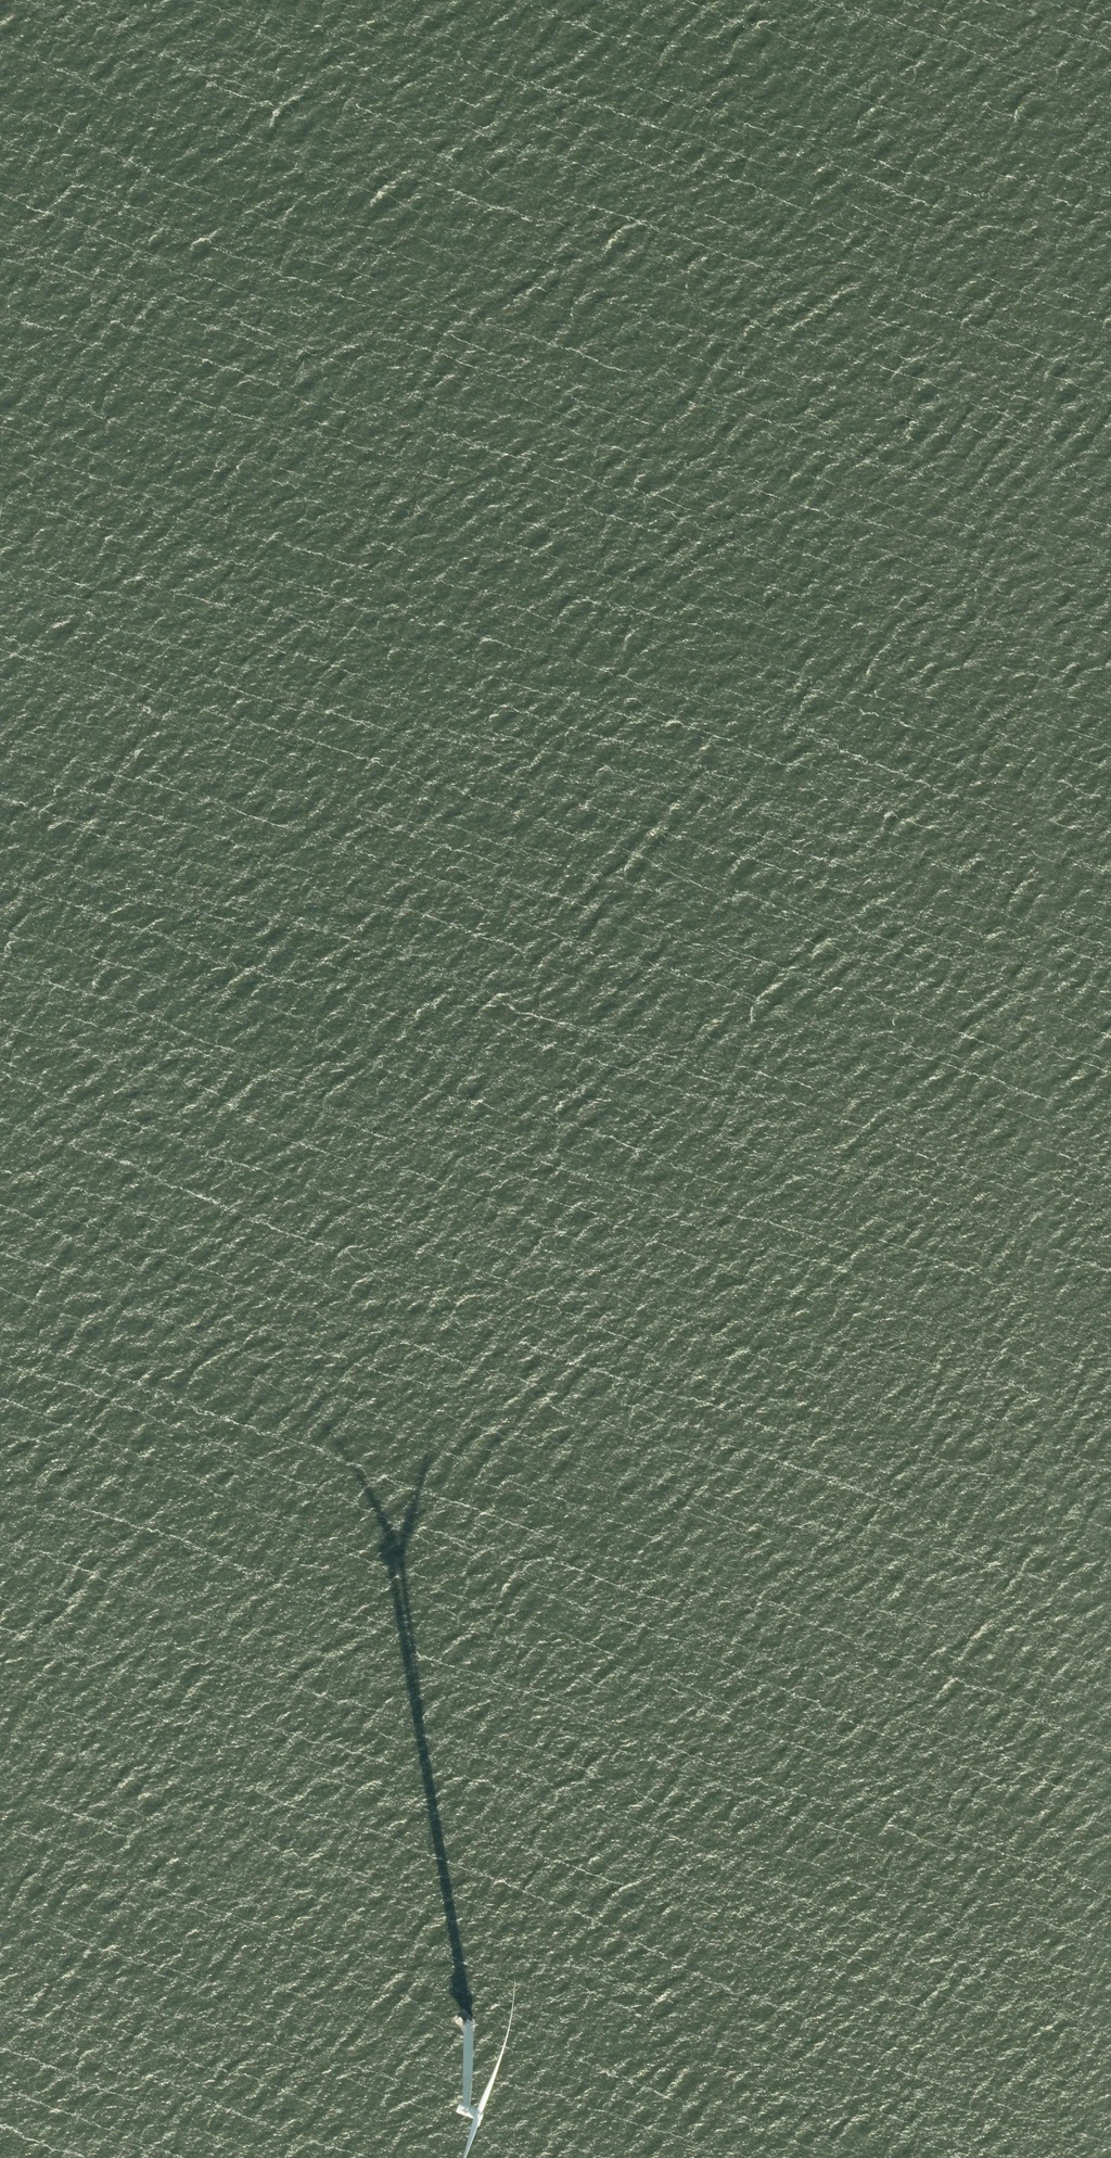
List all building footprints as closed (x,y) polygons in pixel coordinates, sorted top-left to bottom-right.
[(466,2017),(466,2019),(466,2021),(467,2022),(469,2024),(471,2024),(473,2023),(474,2023),(475,2021),(476,2019),(475,2017),(474,2016),(473,2015),(471,2014),(469,2015),(467,2016),(466,2017)]
